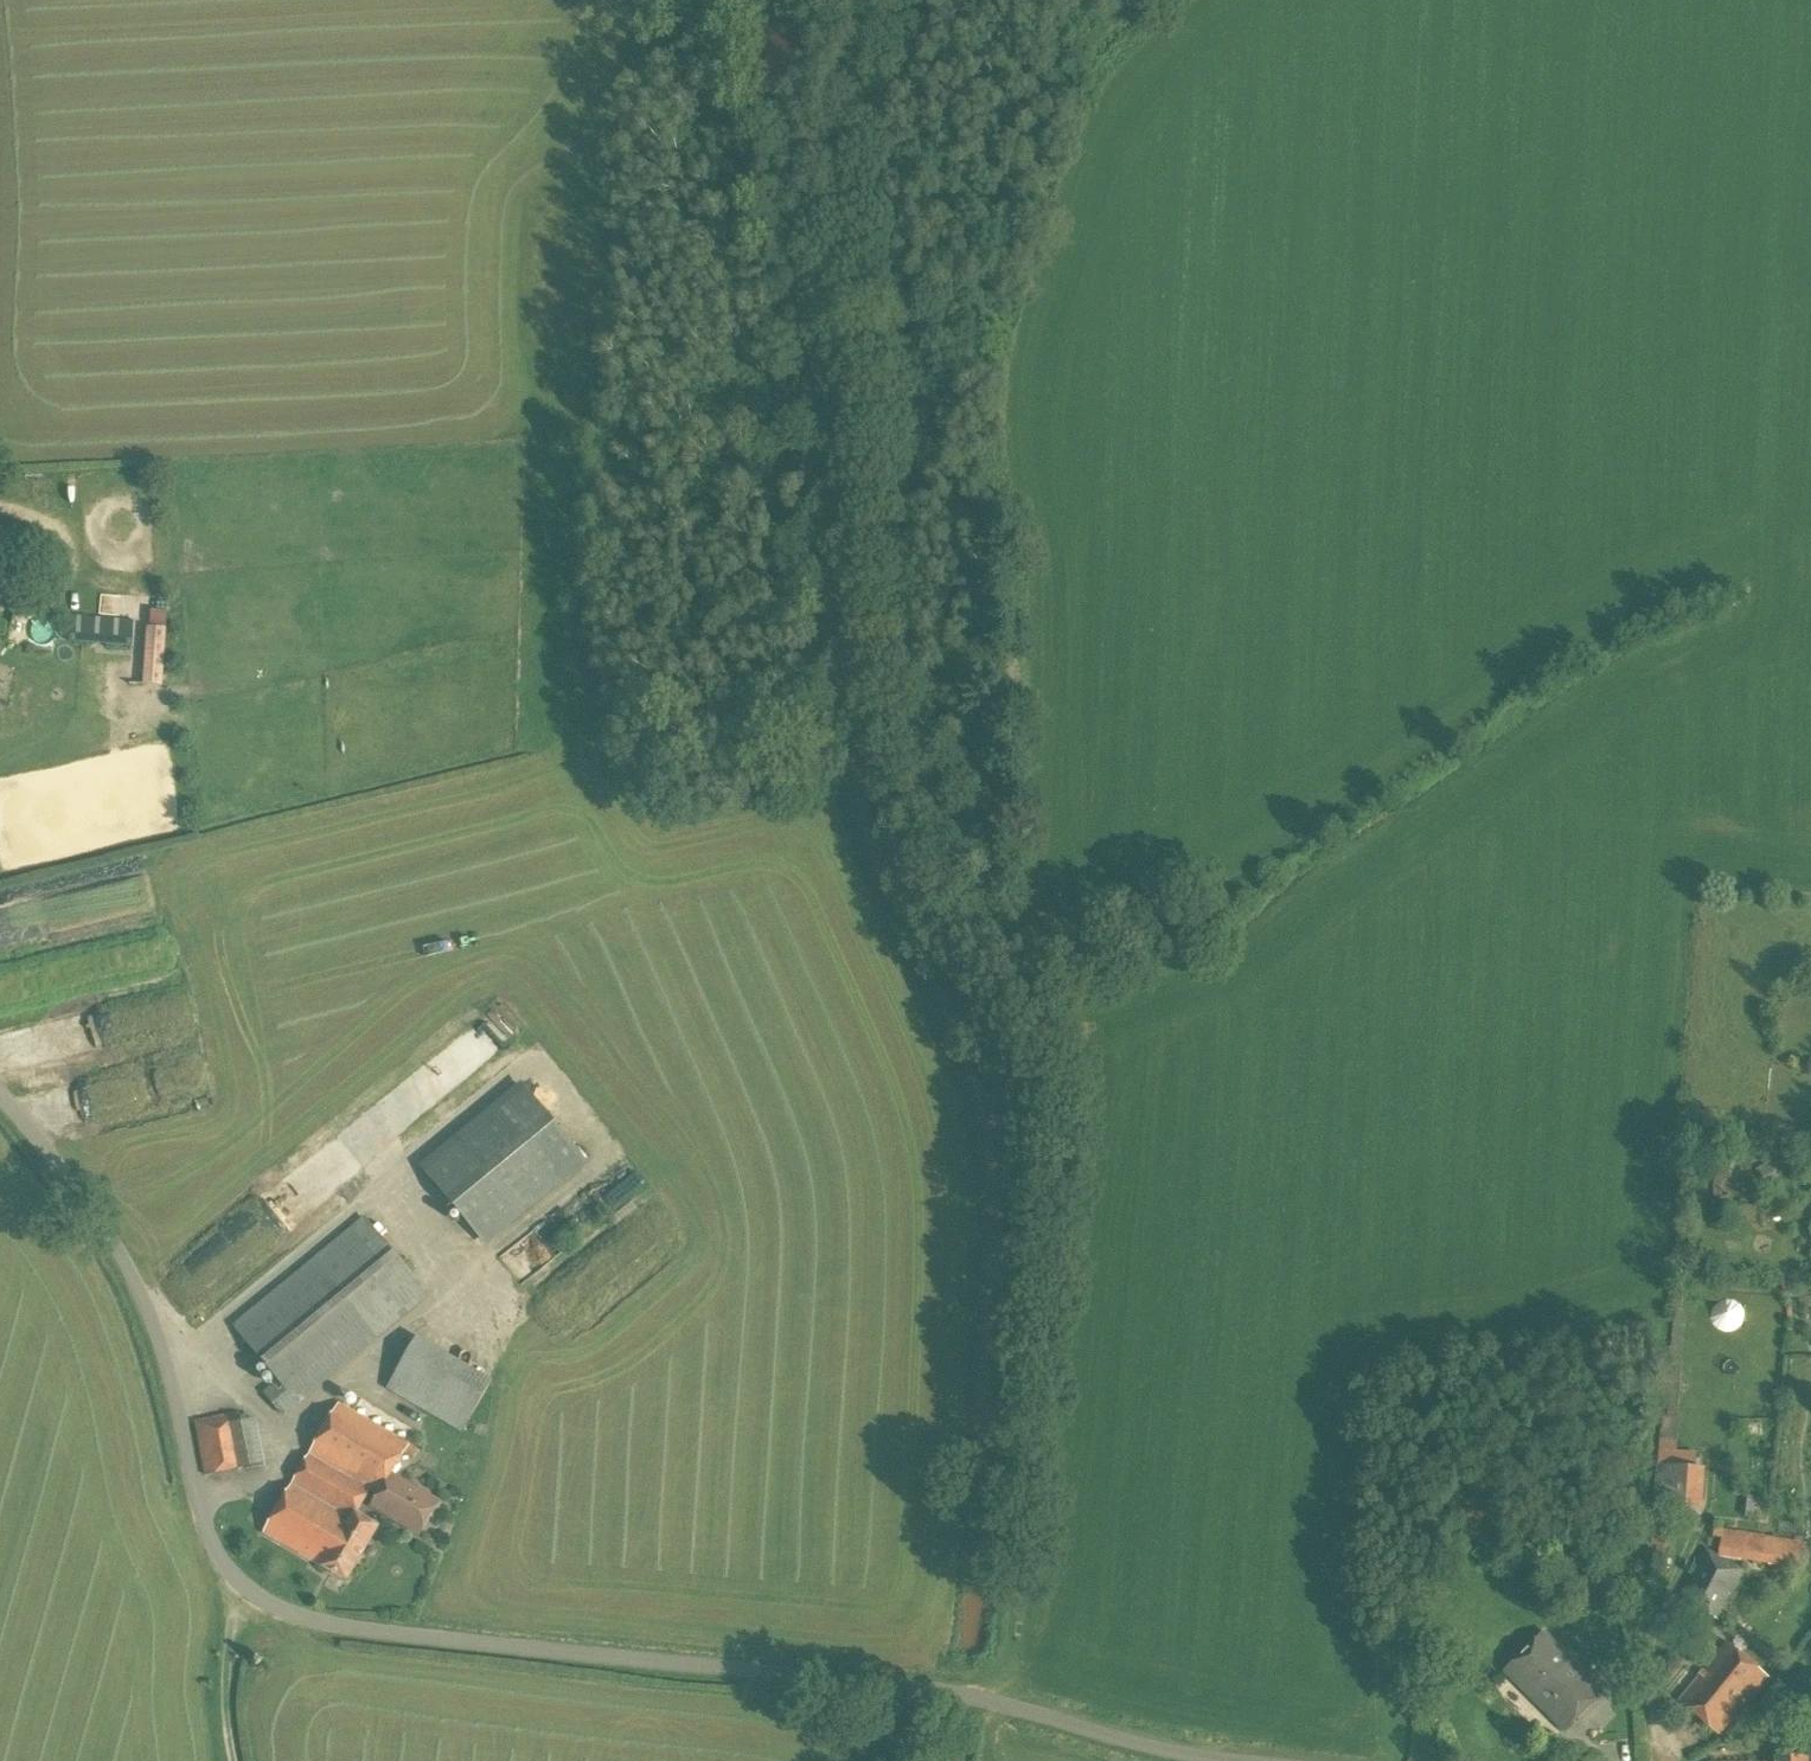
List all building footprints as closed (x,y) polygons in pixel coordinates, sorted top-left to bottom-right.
[(48,652),(60,633),(26,612),(14,631),(48,652)] [(131,646),(133,619),(71,615),(69,641),(131,646)] [(161,685),(165,628),(145,627),(141,684),(161,685)] [(487,1247),(589,1163),(521,1081),(419,1166),(487,1247)] [(271,1196),(295,1229),(371,1172),(347,1140),(271,1196)] [(283,1414),(380,1334),(429,1293),(366,1217),(234,1325),(279,1380),(265,1392),(283,1414)] [(462,1431),(491,1381),(418,1338),(389,1388),(462,1431)] [(265,1532),(305,1555),(347,1580),(378,1526),(356,1512),(369,1489),(379,1495),(372,1505),(420,1533),(438,1501),(392,1474),(409,1444),(339,1404),(265,1532)] [(241,1423),(239,1413),(196,1421),(206,1474),(264,1463),(256,1419),(241,1423)] [(1703,1511),(1706,1469),(1655,1465),(1653,1506),(1703,1511)] [(1798,1565),(1802,1542),(1723,1530),(1720,1553),(1798,1565)] [(1718,1617),(1744,1569),(1706,1548),(1681,1596),(1718,1617)] [(1565,1731),(1604,1691),(1544,1632),(1505,1671),(1565,1731)] [(1750,1698),(1768,1676),(1727,1643),(1680,1700),(1720,1733),(1749,1697),(1750,1698)]
